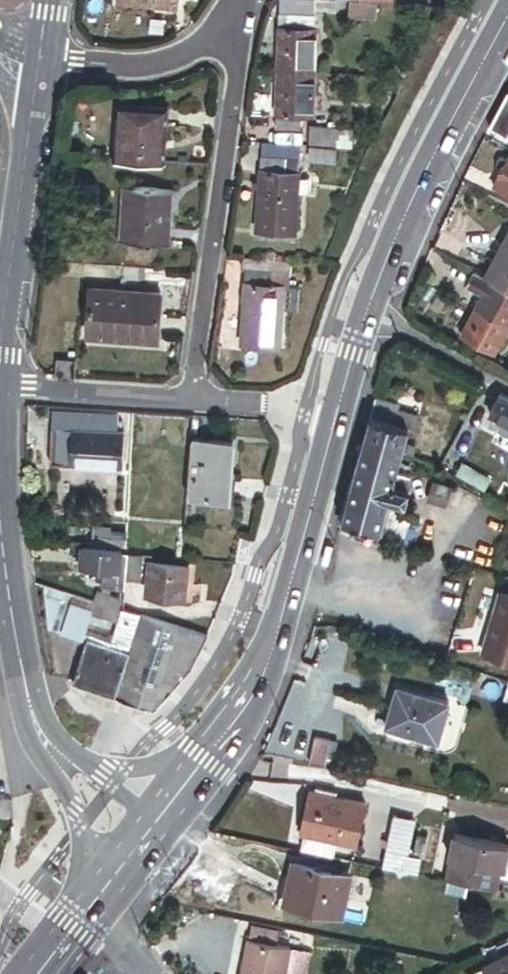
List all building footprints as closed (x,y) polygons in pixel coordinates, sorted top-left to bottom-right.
[(383,1),(374,0),(354,0),(353,12),(382,15),(383,1)] [(281,10),(278,69),(315,71),(318,12),(281,10)] [(315,71),(278,69),(276,124),(302,125),(303,111),(313,111),(315,71)] [(491,127),(507,136),(507,135),(507,96),(491,127)] [(134,107),(131,160),(181,163),(184,110),(134,107)] [(312,124),(311,141),(351,142),(352,125),(312,124)] [(311,145),(310,158),(335,159),(336,146),(311,145)] [(300,157),(263,155),(262,173),(254,173),(254,180),(261,181),(258,230),(296,232),(298,189),(311,189),(312,174),(299,173),(300,157)] [(507,163),(507,161),(504,159),(500,160),(498,164),(499,168),(504,170),(507,163)] [(504,170),(495,188),(507,195),(507,163),(504,170)] [(138,189),(136,241),(186,243),(189,191),(138,189)] [(507,288),(507,238),(487,277),(507,288)] [(252,268),(253,255),(243,254),(243,267),(247,267),(252,268)] [(252,268),(247,267),(242,339),(278,342),(281,305),(299,307),(301,285),(292,284),(293,258),(253,255),(252,268)] [(487,277),(474,270),(467,282),(486,292),(478,306),(507,323),(507,288),(487,277)] [(74,292),(72,334),(140,339),(143,296),(74,292)] [(507,330),(507,323),(478,306),(463,333),(496,351),(507,330)] [(500,393),(490,413),(507,422),(507,398),(500,393)] [(400,405),(377,398),(372,416),(412,428),(411,431),(415,432),(419,416),(398,410),(400,405)] [(52,429),(74,430),(122,431),(122,425),(114,425),(115,414),(52,413),(52,429)] [(364,444),(404,456),(407,446),(411,431),(412,428),(372,416),(364,444)] [(72,466),(74,430),(52,429),(51,465),(72,466)] [(122,431),(74,430),(72,466),(124,468),(126,432),(122,431)] [(231,445),(190,443),(186,497),(228,500),(231,445)] [(400,471),(404,456),(364,444),(342,520),(382,531),(389,507),(392,498),(396,485),(400,471)] [(418,449),(407,446),(404,456),(415,459),(418,449)] [(396,485),(407,489),(411,475),(400,471),(396,485)] [(407,489),(396,485),(392,498),(408,503),(412,490),(407,489)] [(439,486),(435,499),(449,504),(453,490),(439,486)] [(389,507),(382,531),(405,541),(415,517),(389,507)] [(83,548),(81,568),(94,570),(118,573),(120,553),(120,552),(83,548)] [(92,582),(125,590),(125,580),(125,564),(125,554),(120,553),(118,573),(94,570),(92,582)] [(125,554),(125,564),(138,565),(137,581),(140,581),(141,555),(125,554)] [(160,600),(186,602),(189,566),(146,563),(144,599),(150,599),(149,605),(160,605),(160,600)] [(138,565),(125,564),(125,580),(137,581),(138,565)] [(60,632),(72,594),(44,586),(49,628),(60,632)] [(94,601),(119,609),(122,600),(97,592),(94,601)] [(88,612),(92,601),(72,594),(60,632),(80,639),(88,612)] [(484,654),(507,661),(507,596),(502,594),(484,654)] [(94,601),(92,601),(88,612),(118,621),(111,641),(121,644),(131,613),(123,610),(119,609),(94,601)] [(140,616),(131,613),(121,644),(124,645),(131,647),(140,616)] [(192,667),(203,646),(192,643),(195,632),(140,616),(131,647),(129,651),(114,698),(154,711),(192,667)] [(203,646),(208,636),(195,632),(192,643),(203,646)] [(72,685),(114,698),(129,651),(123,649),(87,638),(72,685)] [(396,693),(386,731),(437,745),(448,707),(396,693)] [(315,791),(309,789),(298,829),(306,831),(303,844),(335,852),(338,839),(353,843),(363,803),(340,797),(341,793),(316,787),(315,791)] [(391,815),(379,862),(413,871),(416,860),(403,857),(413,821),(391,815)] [(447,831),(444,842),(452,844),(444,879),(496,890),(499,877),(507,879),(507,845),(447,831)] [(298,878),(292,899),(341,911),(351,872),(296,858),(291,877),(298,878)] [(286,898),(292,899),(298,878),(291,877),(286,898)] [(248,938),(241,973),(285,973),(291,946),(248,938)] [(472,973),(507,973),(507,956),(472,973)]
